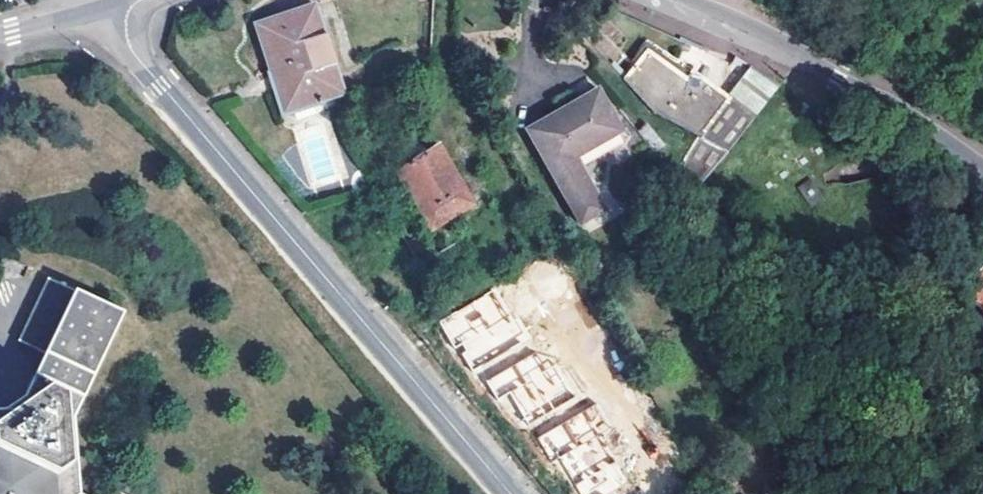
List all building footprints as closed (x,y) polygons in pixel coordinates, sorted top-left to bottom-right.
[(345,96),(316,6),(257,26),(273,76),(280,74),(294,113),(345,96)] [(686,192),(732,147),(753,119),(728,99),(724,105),(689,81),(696,73),(654,45),(625,77),(655,111),(701,137),(672,169),(686,192)] [(780,85),(749,69),(726,97),(728,99),(753,119),(780,85)] [(724,105),(728,99),(726,97),(696,73),(689,81),(724,105)] [(287,116),(294,113),(280,74),(273,76),(287,116)] [(578,159),(623,133),(601,92),(531,131),(584,226),(607,212),(578,159)] [(475,204),(441,146),(401,171),(435,228),(475,204)] [(940,278),(953,289),(961,281),(947,270),(940,278)] [(124,311),(77,290),(48,277),(21,340),(48,352),(38,373),(29,395),(7,406),(0,406),(0,493),(88,493),(81,491),(77,419),(87,396),(124,311)] [(517,322),(498,290),(495,292),(514,324),(517,322)] [(514,324),(495,292),(443,322),(459,349),(462,347),(466,344),(471,351),(466,354),(477,372),(533,338),(522,319),(517,322),(514,324)] [(466,344),(462,347),(466,354),(471,351),(466,344)] [(556,385),(548,371),(537,353),(490,381),(501,400),(513,393),(531,425),(577,398),(566,379),(556,385)] [(566,379),(558,366),(548,371),(556,385),(566,379)] [(613,427),(599,404),(588,410),(602,434),(613,427)] [(563,458),(566,456),(571,464),(567,466),(584,493),(610,493),(626,485),(614,465),(618,462),(602,434),(588,410),(541,438),(555,462),(563,458)] [(571,464),(566,456),(563,458),(567,466),(571,464)] [(630,482),(618,462),(614,465),(626,485),(630,482)]
